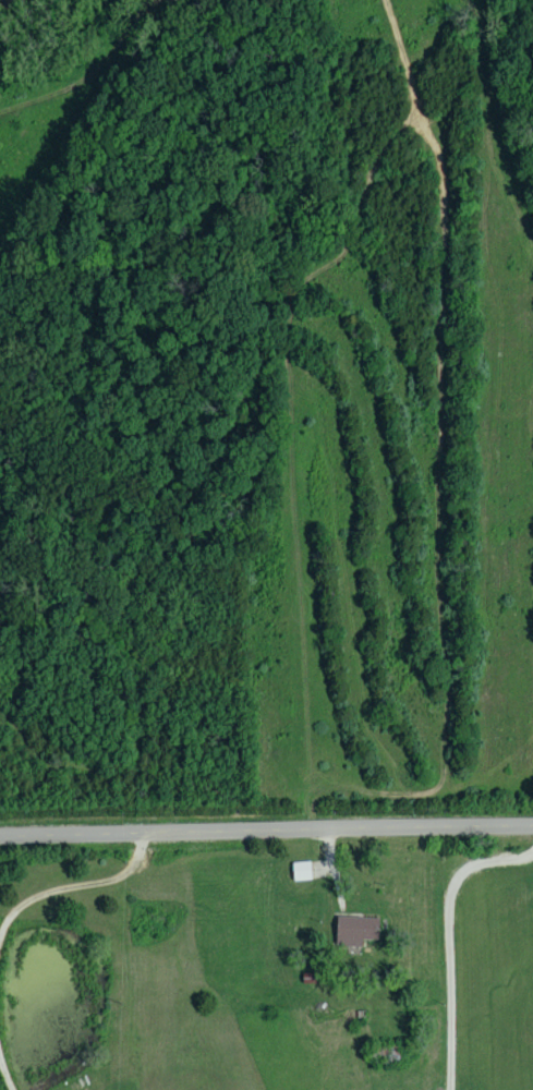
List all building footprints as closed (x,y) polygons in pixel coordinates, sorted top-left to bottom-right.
[(292,864),(292,881),(330,881),(330,864),(292,864)] [(378,947),(379,919),(335,919),(335,947),(378,947)] [(391,1048),(371,1054),(374,1067),(395,1060),(391,1048)]
